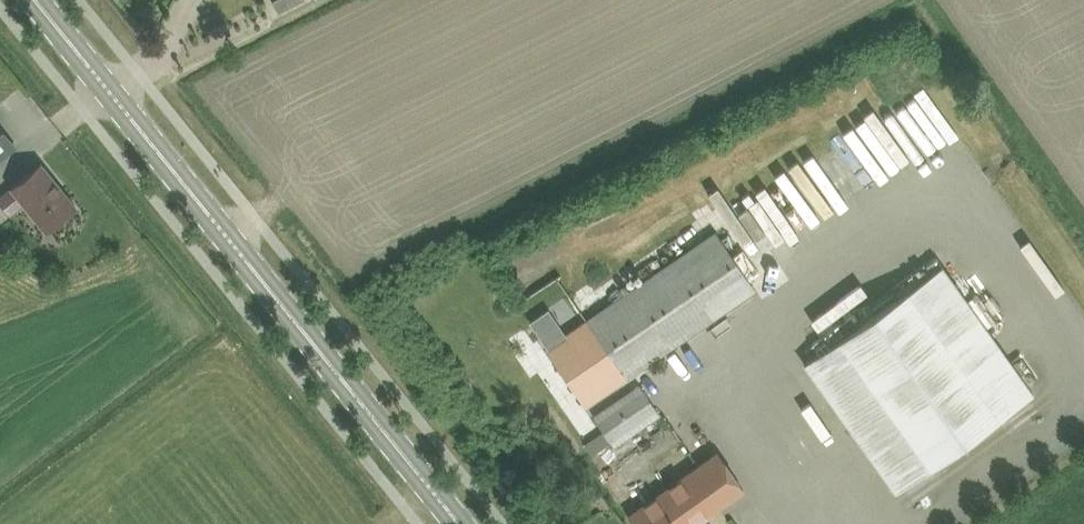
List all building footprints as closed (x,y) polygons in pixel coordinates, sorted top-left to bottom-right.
[(277,10),(297,0),(272,0),(277,10)] [(961,177),(979,165),(925,82),(904,95),(912,107),(901,115),(927,155),(941,146),(961,177)] [(846,144),(882,195),(914,172),(877,121),(846,144)] [(16,146),(0,127),(0,159),(16,146)] [(874,199),(841,148),(779,188),(802,224),(836,202),(846,217),(874,199)] [(41,163),(11,187),(25,203),(46,230),(76,206),(41,163)] [(9,214),(0,202),(0,221),(9,214)] [(715,229),(546,347),(586,405),(755,286),(715,229)] [(804,362),(896,490),(1034,392),(942,264),(804,362)] [(733,328),(755,316),(750,307),(727,319),(733,328)] [(593,416),(613,445),(660,413),(640,383),(593,416)] [(635,523),(692,523),(743,488),(717,451),(648,501),(646,502),(628,515),(635,523)]
